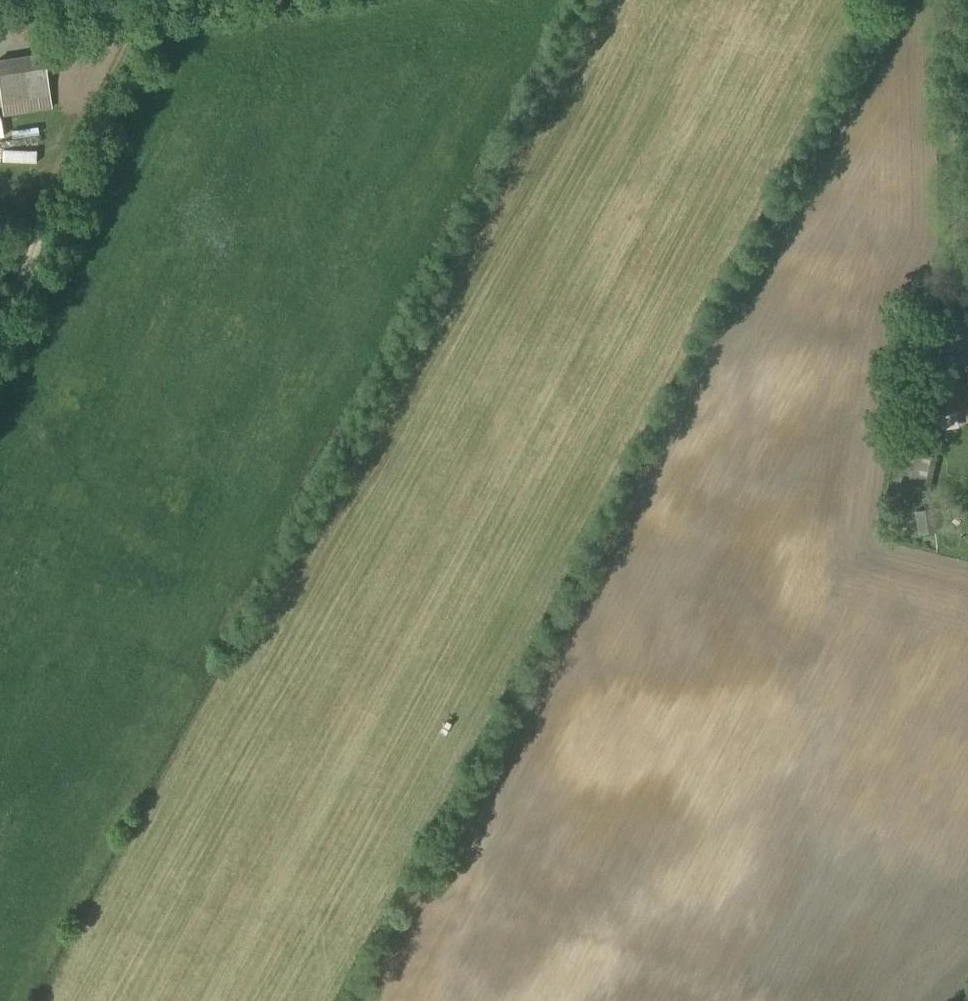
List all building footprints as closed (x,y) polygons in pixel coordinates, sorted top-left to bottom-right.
[(51,108),(43,54),(0,61),(0,95),(3,116),(51,108)] [(960,426),(958,412),(964,412),(957,368),(929,372),(934,415),(940,414),(941,429),(960,426)] [(922,448),(937,446),(934,425),(919,427),(922,448)] [(929,495),(937,456),(917,452),(908,490),(929,495)] [(919,535),(938,532),(934,508),(915,511),(919,535)]
